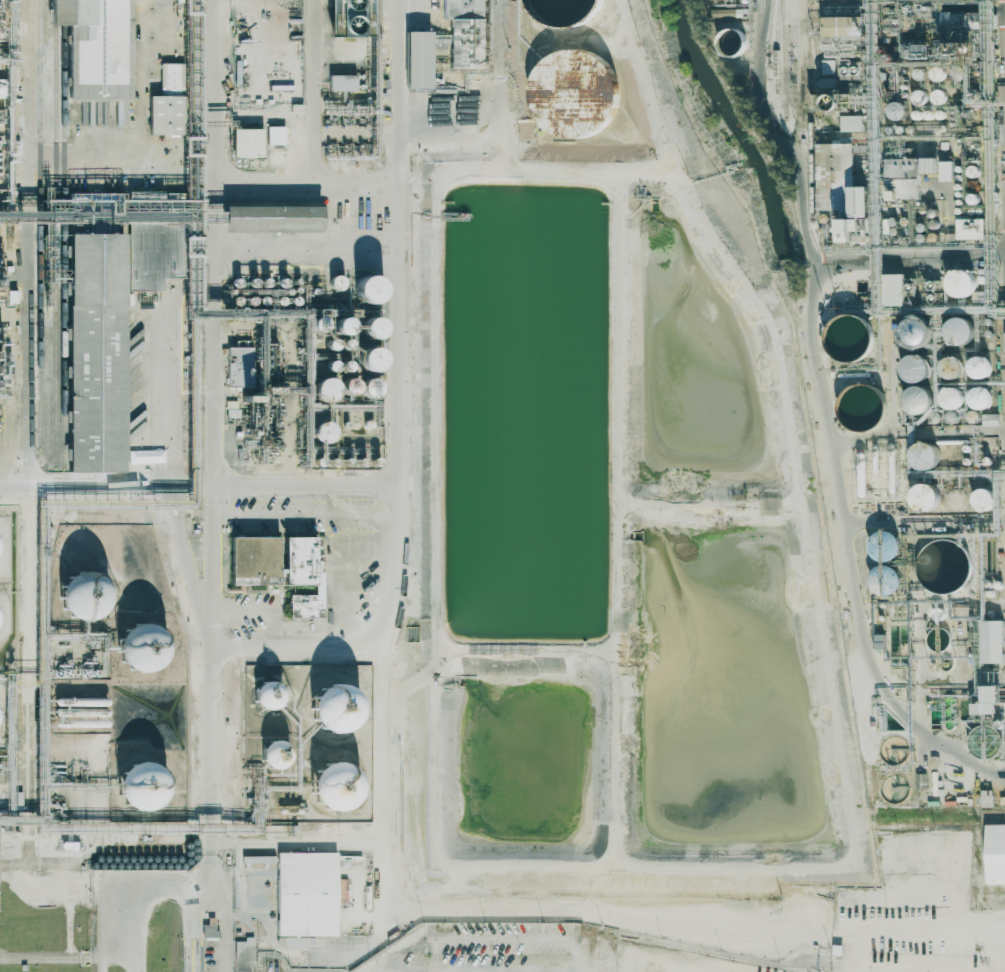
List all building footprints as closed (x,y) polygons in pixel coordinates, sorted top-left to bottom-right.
[(66,98),(127,99),(127,0),(45,0),(45,23),(67,24),(66,98)] [(355,0),(336,0),(335,33),(354,34),(355,0)] [(443,19),(449,19),(450,68),(482,68),(481,0),(442,0),(443,19)] [(863,15),(823,15),(823,36),(863,35),(863,15)] [(404,88),(429,88),(430,30),(405,30),(404,88)] [(616,86),(607,59),(578,48),(570,48),(537,59),(529,82),(528,100),(536,124),(572,137),(580,138),(606,129),(615,103),(616,86)] [(835,59),(822,60),(823,74),(835,73),(835,59)] [(178,63),(159,63),(160,95),(178,94),(178,63)] [(356,90),(355,73),(328,74),(329,91),(356,90)] [(148,133),(172,134),(172,126),(176,126),(176,96),(149,95),(148,133)] [(840,131),(862,130),(862,115),(840,115),(840,131)] [(267,126),(266,144),(285,145),(285,126),(267,126)] [(232,158),(261,158),(261,128),(232,128),(232,158)] [(869,185),(853,185),(853,142),(816,143),(816,209),(839,209),(839,216),(869,216),(869,185)] [(922,173),(938,173),(938,156),(922,156),(922,173)] [(886,177),(898,177),(898,198),(921,197),(920,157),(886,158),(886,177)] [(953,160),(940,160),(940,180),(953,180),(953,160)] [(129,292),(162,289),(161,279),(183,277),(179,237),(187,233),(187,229),(194,226),(183,217),(195,216),(188,210),(181,211),(176,199),(167,200),(160,209),(151,213),(149,213),(143,220),(141,214),(137,215),(133,221),(125,221),(123,205),(117,206),(118,209),(121,212),(122,223),(123,223),(129,292)] [(319,204),(222,206),(222,232),(319,231),(319,204)] [(853,240),(853,230),(860,230),(859,217),(839,217),(840,241),(853,240)] [(985,218),(957,218),(957,239),(985,238),(985,218)] [(69,232),(125,233),(125,471),(71,471),(69,232)] [(947,271),(949,297),(975,294),(973,269),(947,271)] [(350,297),(375,303),(381,279),(357,272),(350,297)] [(903,273),(883,273),(883,305),(904,305),(903,273)] [(17,303),(17,290),(7,290),(6,303),(17,303)] [(348,318),(333,316),(331,331),(345,333),(348,318)] [(971,317),(946,318),(947,343),(972,343),(971,317)] [(226,386),(250,387),(252,347),(227,346),(226,386)] [(375,369),(376,348),(358,347),(356,368),(375,369)] [(903,381),(929,380),(928,354),(902,355),(903,381)] [(961,373),(959,355),(940,358),(942,375),(961,373)] [(986,376),(987,357),(969,356),(968,376),(986,376)] [(310,391),(324,403),(339,387),(325,375),(310,391)] [(930,386),(903,387),(904,413),(931,412),(930,386)] [(940,388),(940,407),(961,407),(962,389),(940,388)] [(991,388),(970,388),(971,408),(991,408),(991,388)] [(999,413),(982,414),(982,426),(999,426),(999,413)] [(335,441),(335,423),(315,423),(314,441),(335,441)] [(937,443),(911,444),(911,468),(938,468),(937,443)] [(938,507),(938,485),(912,485),(912,508),(938,507)] [(970,497),(981,514),(996,504),(986,487),(970,497)] [(878,533),(864,543),(881,566),(903,549),(888,529),(880,535),(878,533)] [(229,537),(230,585),(280,584),(280,567),(278,567),(278,536),(229,537)] [(288,595),(289,617),(315,617),(315,608),(324,608),(324,572),(314,572),(314,536),(283,537),(283,585),(315,585),(315,594),(288,595)] [(98,623),(108,579),(65,569),(55,614),(98,623)] [(981,663),(1004,663),(1003,620),(980,620),(981,663)] [(161,671),(162,639),(154,639),(154,625),(118,625),(118,671),(161,671)] [(280,683),(254,684),(255,710),(280,709),(280,683)] [(321,737),(361,722),(348,688),(339,691),(336,683),(304,695),(321,737)] [(999,686),(982,686),(983,703),(971,703),(971,714),(995,714),(995,704),(999,704),(999,686)] [(282,749),(282,742),(262,741),(261,768),(287,769),(287,749),(282,749)] [(340,774),(341,766),(313,763),(309,807),(353,812),(357,776),(340,774)] [(160,810),(161,765),(118,764),(118,810),(160,810)] [(985,825),(986,884),(1004,883),(1004,824),(985,825)] [(337,853),(276,852),(275,936),(337,936),(337,903),(347,903),(348,879),(337,879),(337,853)] [(235,942),(236,971),(254,971),(253,937),(245,937),(245,941),(235,942)]
